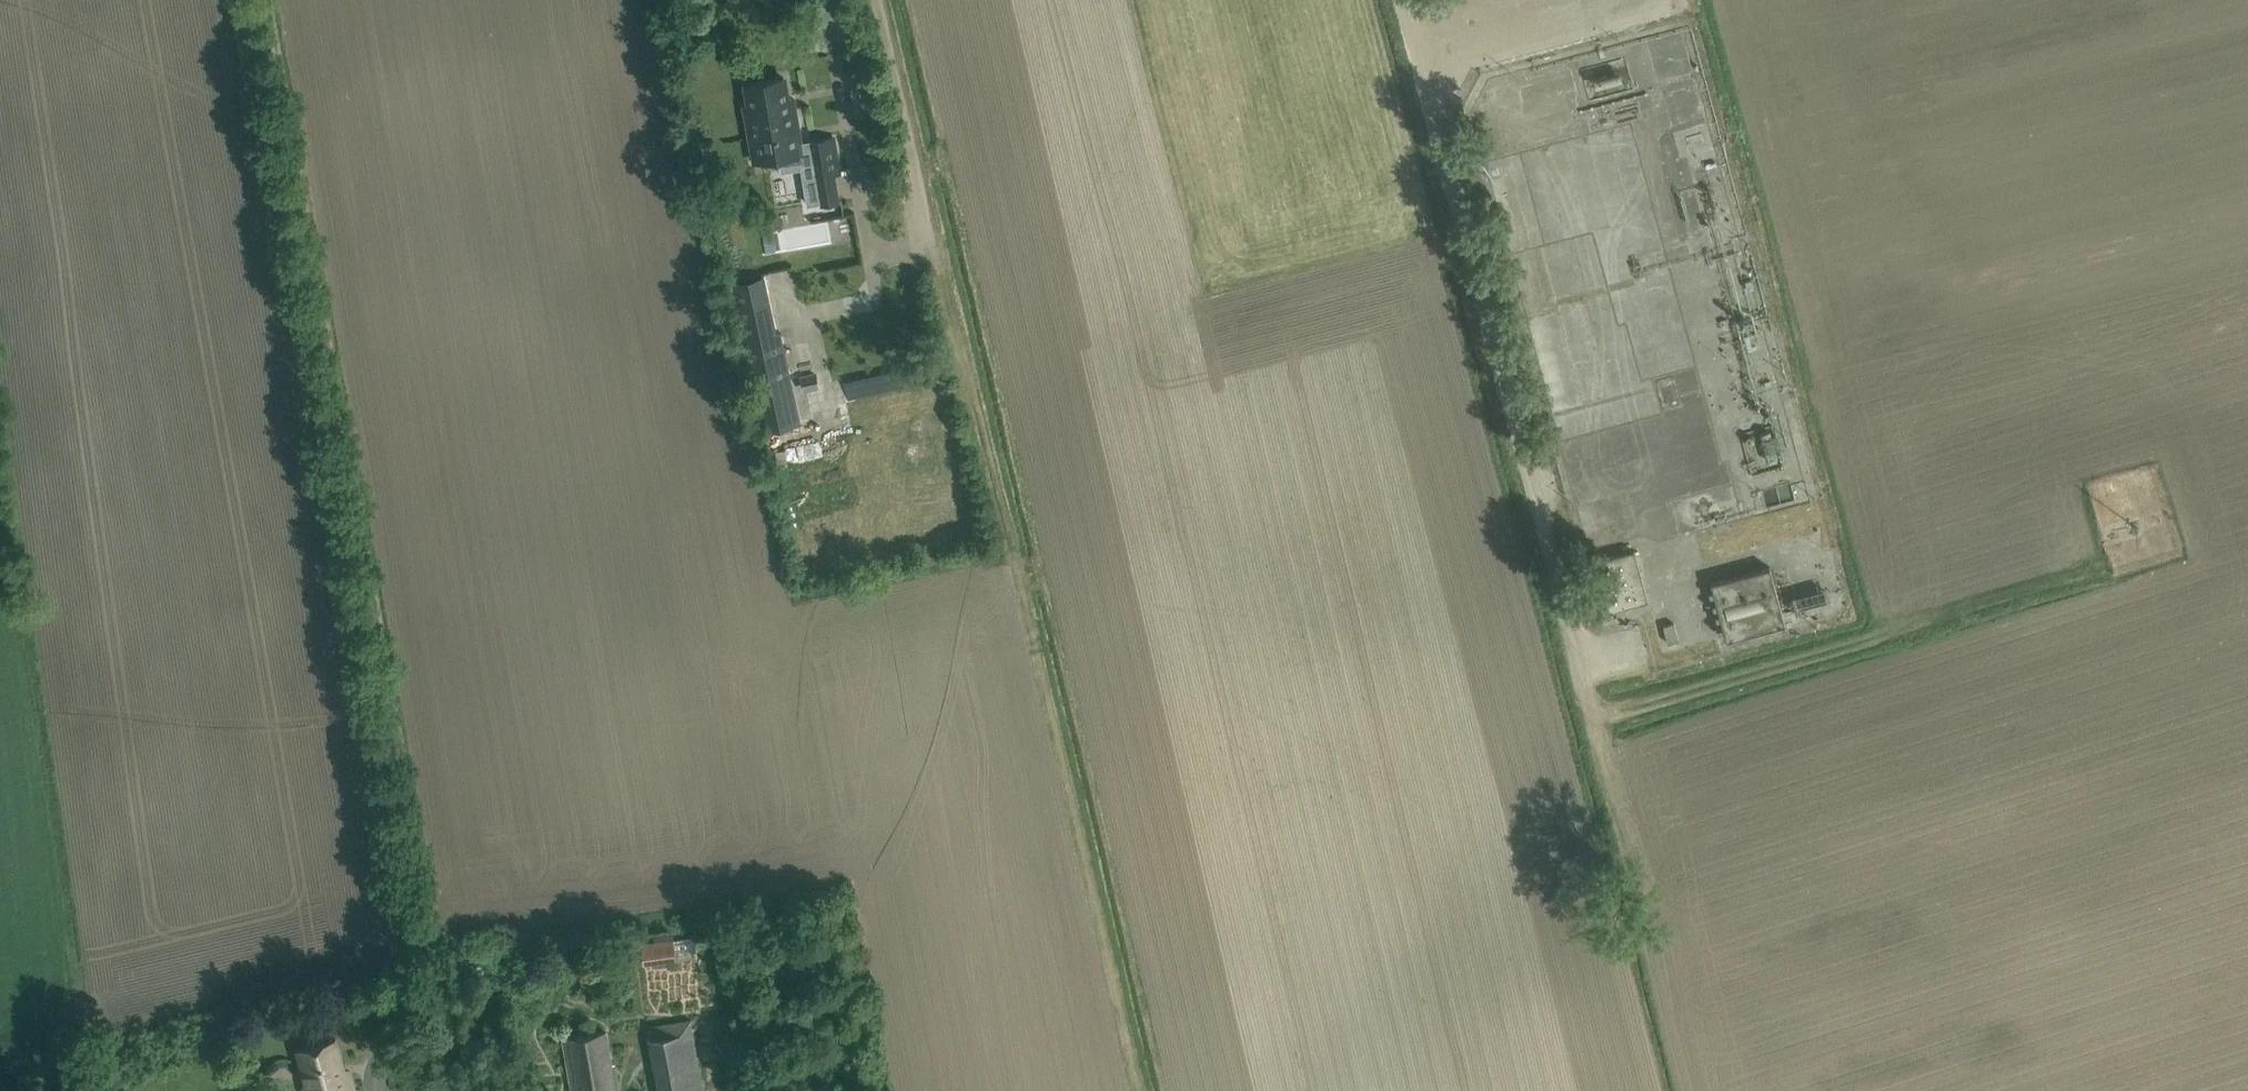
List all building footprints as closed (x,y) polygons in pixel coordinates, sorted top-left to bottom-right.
[(744,107),(754,161),(804,152),(799,123),(796,108),(789,109),(783,77),(747,84),(751,106),(744,107)] [(870,94),(854,96),(856,108),(872,105),(870,94)] [(1492,149),(1489,139),(1478,142),(1481,152),(1492,149)] [(828,141),(811,143),(822,204),(838,201),(828,141)] [(1495,163),(1513,252),(1528,249),(1524,229),(1537,226),(1526,173),(1513,175),(1510,160),(1495,163)] [(776,334),(764,277),(731,283),(754,392),(763,390),(770,428),(799,422),(780,333),(776,334)] [(1594,410),(1560,420),(1566,438),(1600,428),(1594,410)] [(1681,526),(1692,523),(1692,524),(1744,512),(1739,490),(1676,505),(1681,526)] [(1648,601),(1634,550),(1596,561),(1610,611),(1648,601)] [(1785,624),(1770,567),(1711,583),(1726,640),(1785,624)] [(1594,602),(1591,592),(1580,595),(1583,605),(1594,602)] [(1829,599),(1830,611),(1850,608),(1848,596),(1829,599)] [(698,958),(695,938),(642,945),(644,965),(698,958)] [(692,1021),(648,1029),(659,1090),(704,1090),(692,1021)] [(614,1064),(612,1064),(606,1032),(563,1039),(572,1090),(619,1090),(614,1064)] [(335,1039),(297,1050),(308,1089),(304,1090),(354,1090),(349,1073),(345,1074),(335,1039)]
